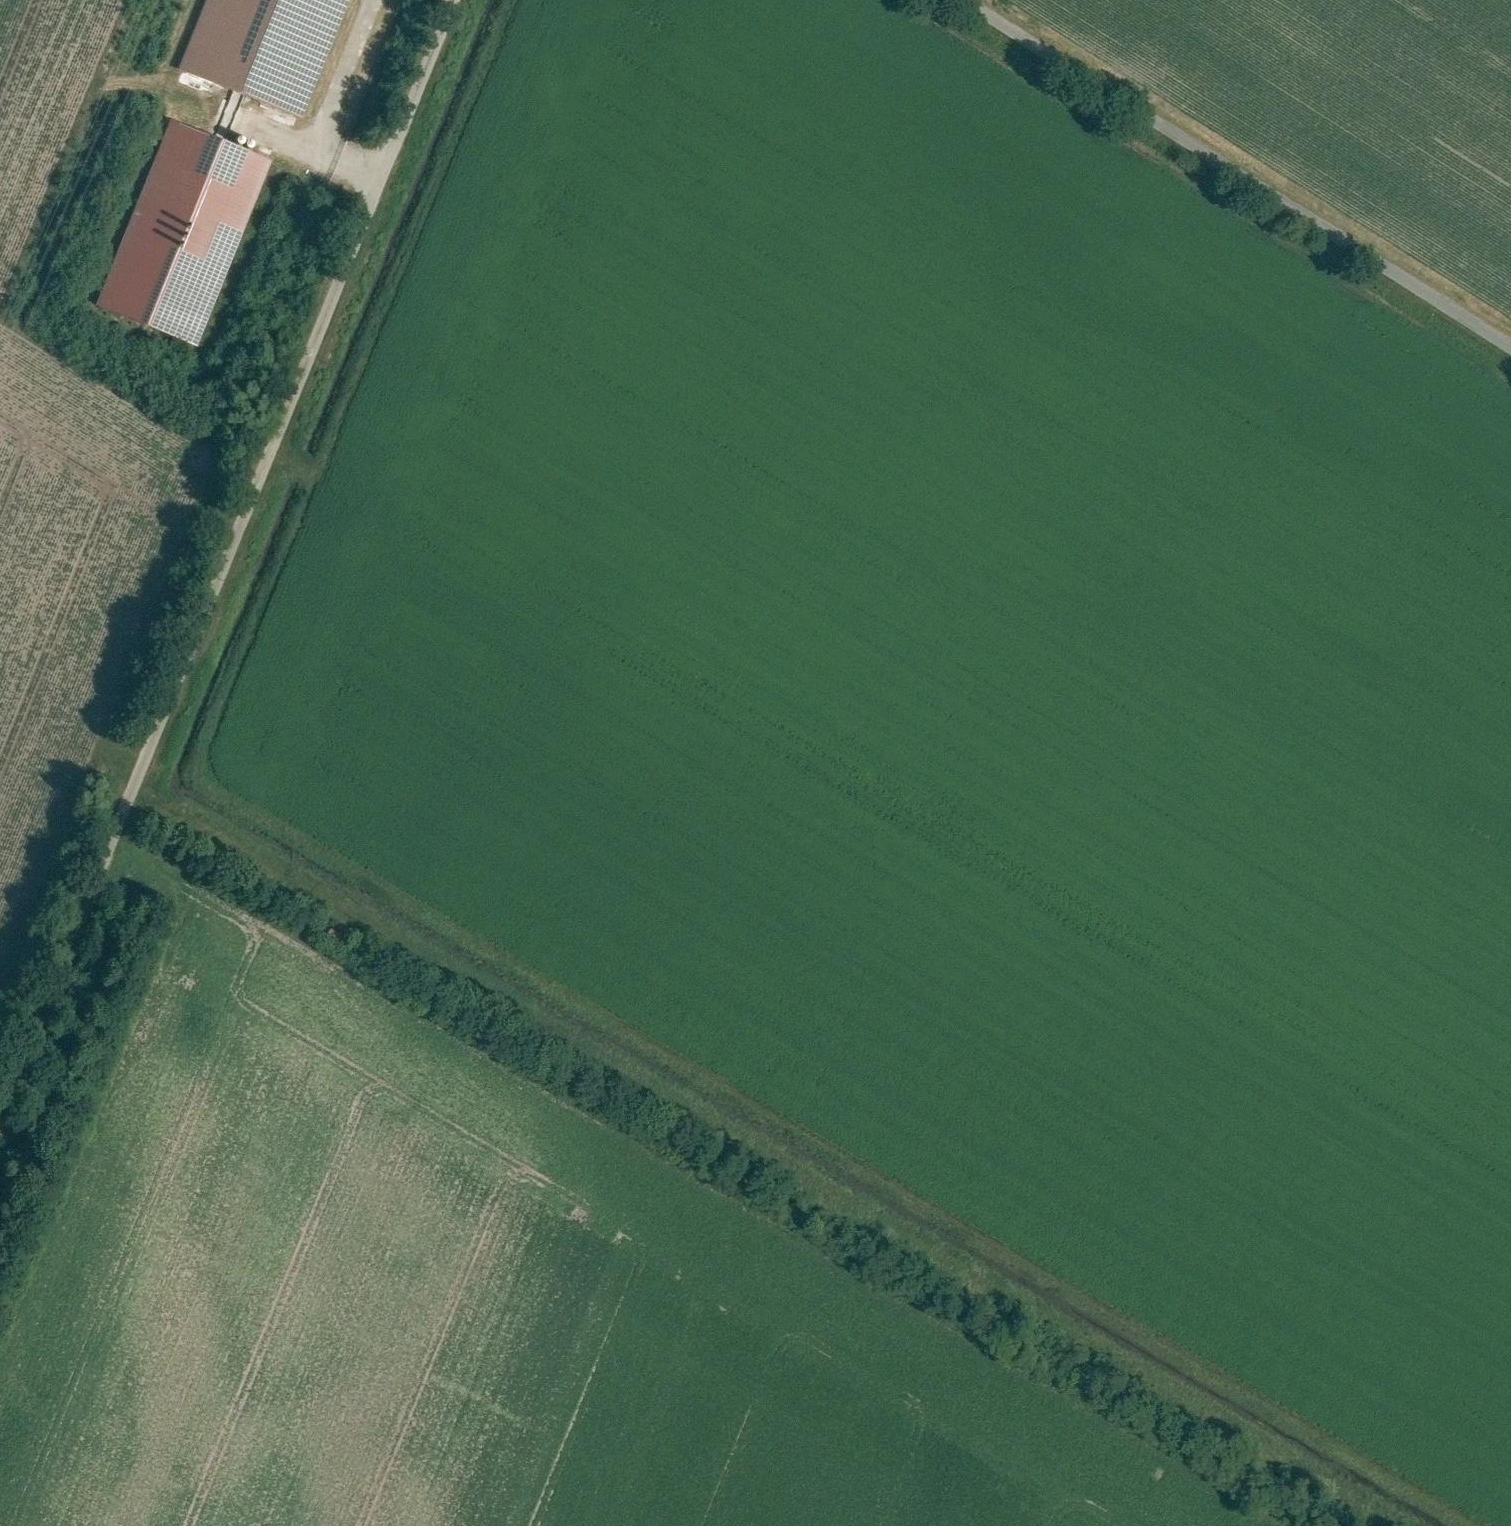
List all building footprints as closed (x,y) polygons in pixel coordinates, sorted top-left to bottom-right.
[(176,68),(301,118),(349,0),(203,0),(176,68)] [(271,159),(169,119),(95,304),(197,345),(271,159)]
